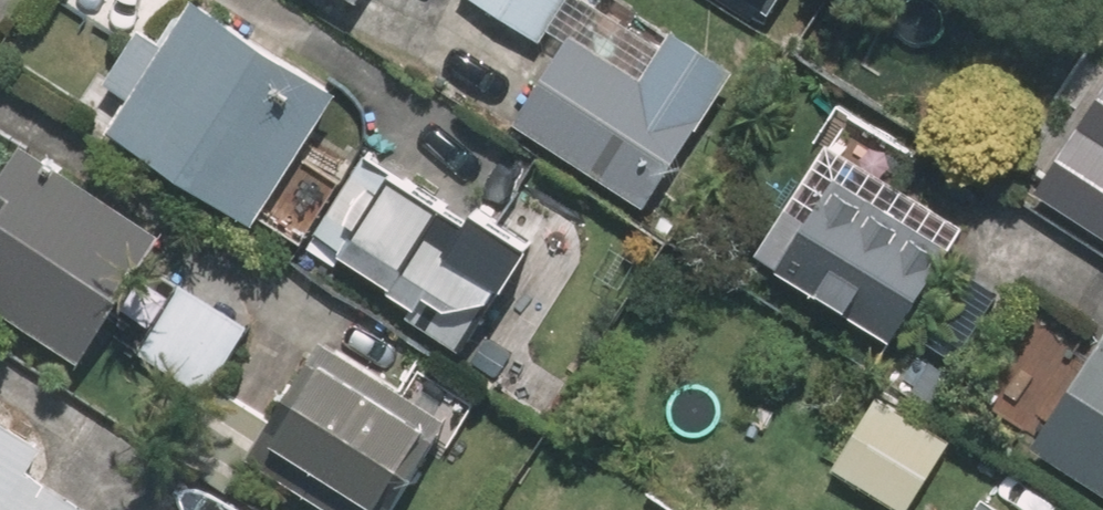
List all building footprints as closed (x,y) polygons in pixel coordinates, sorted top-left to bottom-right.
[(166,39),(142,23),(106,77),(130,93),(110,125),(254,220),(338,92),(199,0),(192,0),(166,39)] [(582,0),(471,0),(542,39),(549,27),(566,36),(515,128),(654,205),(732,64),(656,21),(648,36),(582,0)] [(1077,159),(1102,175),(1102,116),(1077,159)] [(78,361),(162,234),(25,143),(0,180),(0,310),(78,361)] [(315,238),(416,300),(406,316),(461,350),(500,287),(531,237),(472,200),(464,213),(368,153),(315,238)] [(839,178),(811,222),(789,208),(756,261),(809,294),(891,346),(952,250),(839,178)] [(1016,297),(963,264),(913,346),(965,378),(1016,297)] [(180,280),(161,313),(142,301),(116,343),(163,371),(195,391),(240,317),(180,280)] [(1026,444),(1102,493),(1102,324),(1026,444)] [(289,398),(302,406),(266,465),(339,509),(392,509),(448,418),(323,341),(289,398)] [(874,391),(825,470),(891,509),(908,509),(952,439),(874,391)] [(251,441),(195,404),(163,451),(220,488),(251,441)] [(23,469),(39,444),(0,419),(0,509),(88,509),(23,469)] [(985,490),(972,509),(1016,509),(985,490)]
